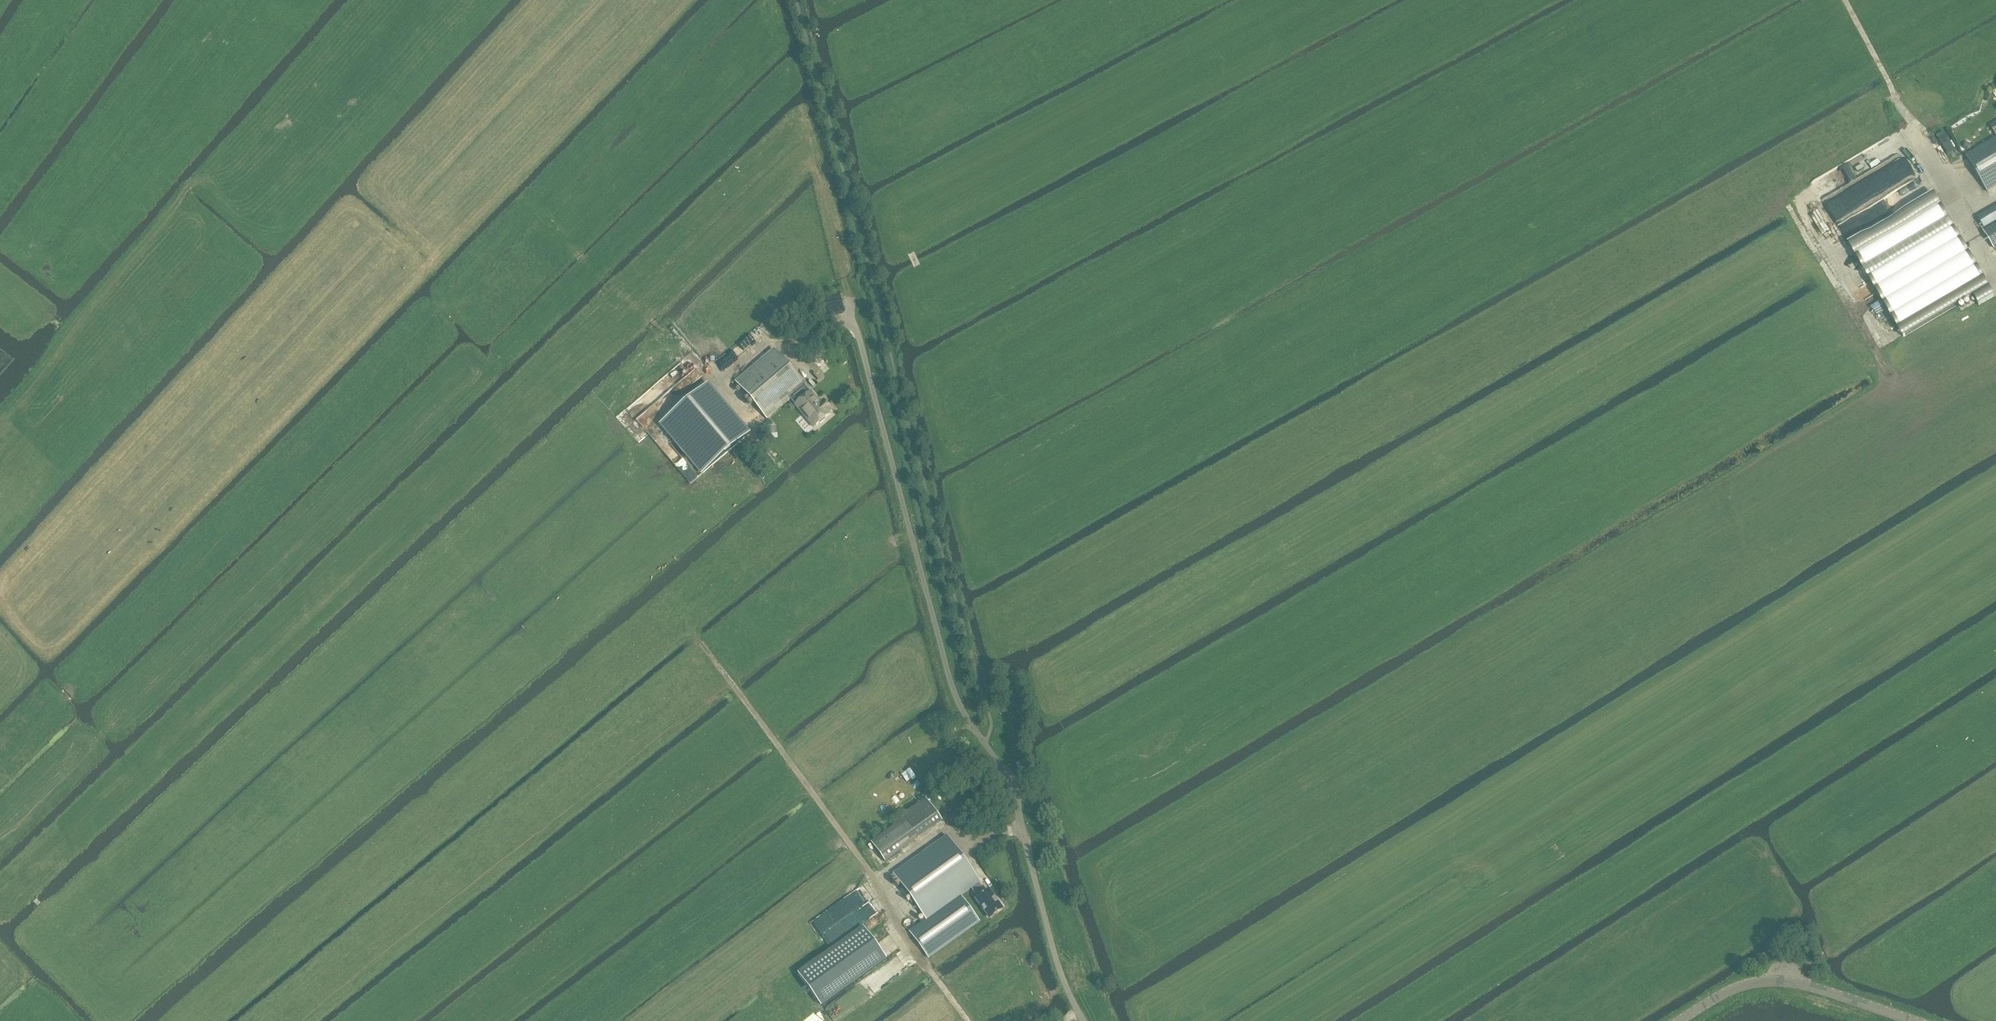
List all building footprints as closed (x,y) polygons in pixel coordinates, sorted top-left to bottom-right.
[(1995,187),(1995,138),(1966,156),(1987,192),(1995,187)] [(1978,218),(1984,229),(1995,222),(1995,207),(1978,218)] [(1979,305),(1994,296),(1948,217),(1862,268),(1903,338),(1973,296),(1979,305)] [(1983,231),(1994,249),(1995,248),(1995,224),(1983,231)] [(767,420),(790,399),(806,386),(804,384),(803,384),(773,349),(735,382),(767,420)] [(817,400),(806,386),(790,399),(814,428),(819,424),(821,424),(825,421),(825,419),(830,415),(828,413),(832,410),(824,401),(820,404),(817,400)] [(744,438),(703,389),(661,424),(702,474),(731,450),(739,442),(740,443),(743,441),(742,440),(744,438)] [(871,843),(885,862),(942,821),(926,799),(901,816),(904,819),(871,843)] [(961,895),(971,888),(978,897),(976,899),(989,918),(1003,909),(989,889),(985,892),(978,883),(980,881),(947,835),(893,873),(926,920),(909,931),(927,957),(979,921),(961,895)] [(863,927),(798,974),(821,1006),(886,959),(863,927)]
